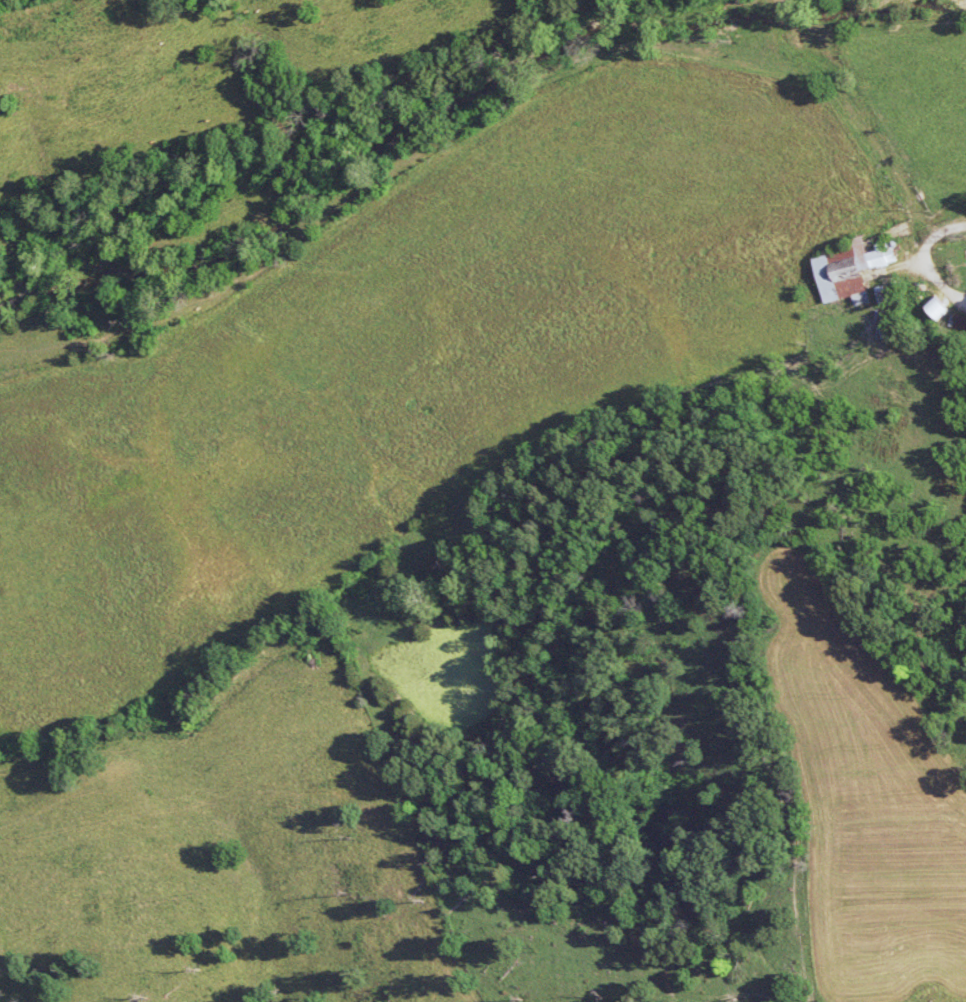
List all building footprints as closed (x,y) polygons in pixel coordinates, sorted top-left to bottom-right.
[(817,258),(828,303),(871,292),(866,273),(876,270),(868,236),(852,240),(854,249),(817,258)] [(856,296),(859,307),(874,302),(871,292),(856,296)] [(965,330),(965,316),(956,314),(953,327),(965,330)]
